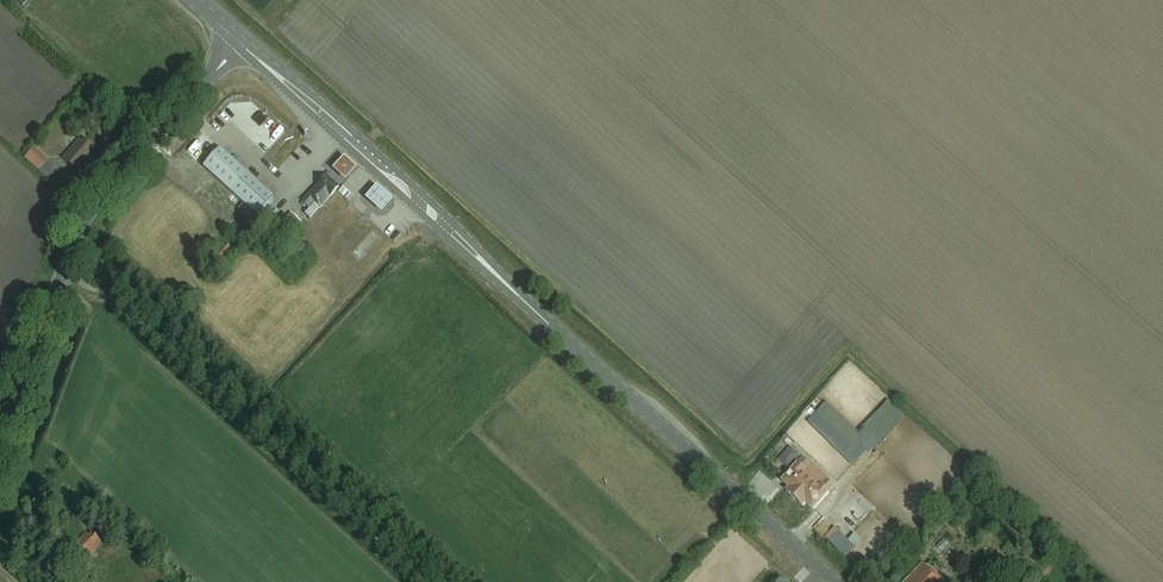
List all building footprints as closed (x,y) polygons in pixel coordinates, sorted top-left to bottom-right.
[(77,172),(94,153),(91,150),(93,147),(85,141),(83,143),(79,140),(63,159),(77,172)] [(39,171),(48,160),(49,160),(34,147),(30,152),(25,158),(27,160),(39,171)] [(257,217),(274,198),(247,174),(220,149),(203,168),(230,193),(257,217)] [(357,168),(344,157),(333,169),(346,181),(357,168)] [(307,196),(301,203),(309,210),(314,203),(320,208),(339,188),(325,176),(307,196)] [(393,200),(377,186),(366,198),(383,213),(393,200)] [(295,257),(305,246),(299,241),(290,252),(295,257)] [(865,405),(875,414),(886,402),(876,393),(865,405)] [(872,454),(908,417),(891,400),(860,432),(829,401),(810,422),(848,459),(862,444),(872,454)] [(834,487),(827,481),(819,489),(804,475),(811,467),(803,460),(798,466),(798,465),(782,482),(789,489),(786,492),(803,507),(806,504),(813,511),(829,493),(834,487)] [(817,527),(847,557),(858,547),(828,516),(817,527)] [(89,536),(86,533),(69,551),(83,564),(102,544),(91,533),(89,536)] [(923,564),(906,581),(944,581),(923,564)]
